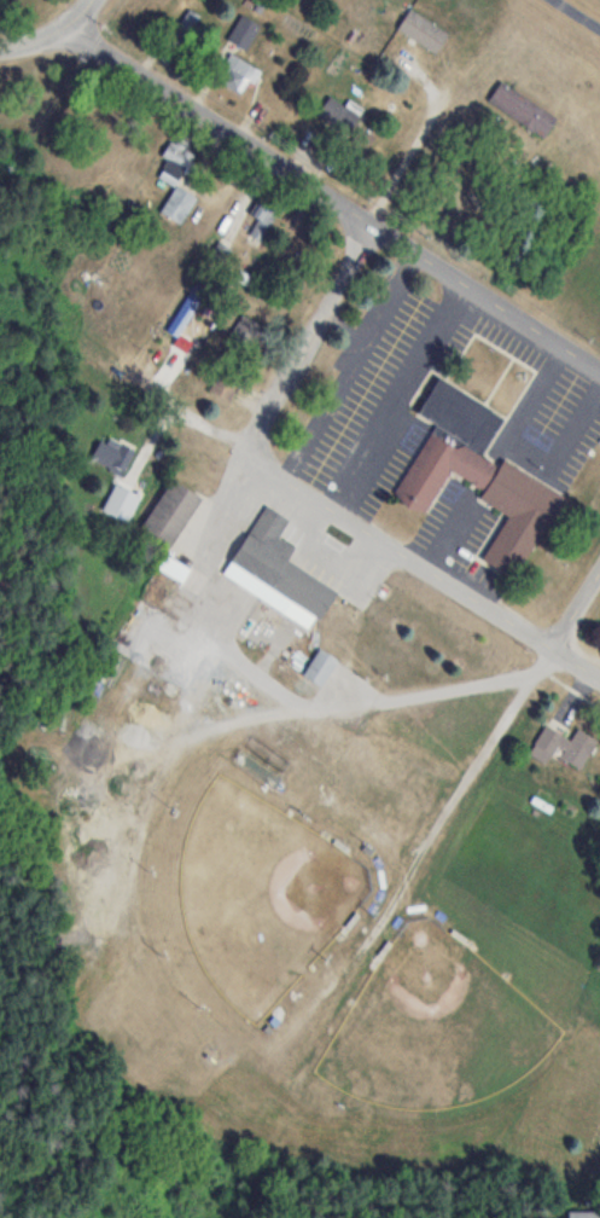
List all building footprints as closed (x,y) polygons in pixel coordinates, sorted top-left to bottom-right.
[(435,54),(449,34),(411,8),(397,27),(435,54)] [(187,44),(202,16),(188,9),(173,36),(187,44)] [(258,24),(239,15),(228,41),(247,49),(258,24)] [(254,82),(261,71),(230,52),(214,79),(240,94),(249,80),(254,82)] [(543,138),(556,119),(500,81),(487,99),(543,138)] [(317,115),(346,135),(359,116),(329,96),(317,115)] [(362,153),(374,138),(361,128),(349,143),(362,153)] [(177,186),(195,153),(170,140),(161,157),(166,160),(157,177),(174,186),(160,213),(178,222),(193,195),(177,186)] [(245,235),(261,243),(278,210),(262,202),(245,235)] [(209,258),(221,265),(230,251),(218,244),(209,258)] [(207,293),(196,286),(166,331),(176,338),(207,293)] [(228,333),(245,348),(261,331),(244,316),(228,333)] [(232,365),(209,383),(220,399),(244,382),(232,365)] [(561,493),(501,461),(499,466),(481,456),(503,414),(438,379),(420,413),(435,421),(393,499),(424,516),(448,470),(484,489),(478,500),(506,515),(481,562),(515,580),(561,493)] [(123,475),(135,450),(102,434),(91,459),(123,475)] [(200,496),(168,479),(139,530),(170,548),(200,496)] [(113,502),(124,509),(134,492),(122,486),(113,502)] [(337,591),(285,563),(294,547),(278,538),(288,519),(262,505),(222,579),(310,626),(315,615),(321,619),(337,591)] [(157,569),(181,581),(188,568),(164,556),(157,569)] [(322,689),(338,659),(318,649),(302,678),(322,689)] [(581,771),(598,741),(578,729),(571,741),(545,726),(533,745),(556,758),(556,757),(581,771)]
